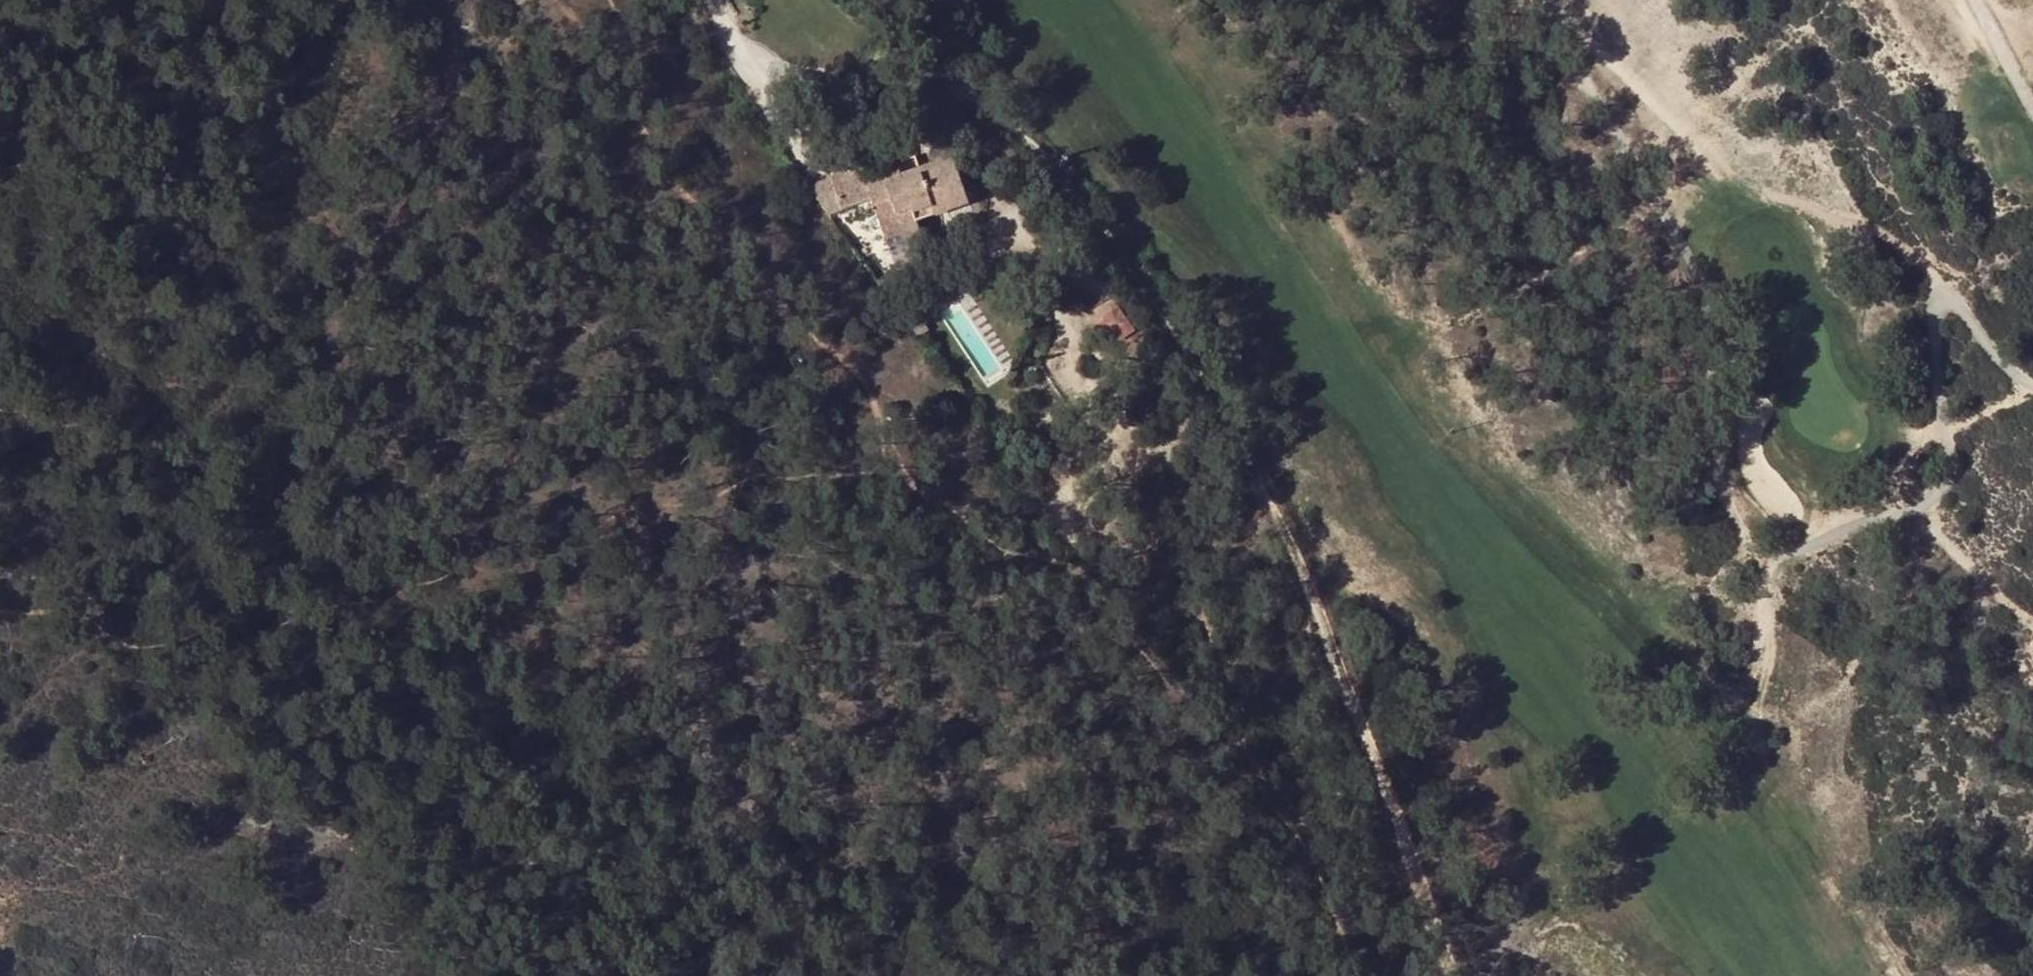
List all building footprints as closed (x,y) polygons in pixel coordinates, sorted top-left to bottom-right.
[(860,163),(830,176),(841,209),(845,208),(871,199),(876,213),(885,239),(919,227),(916,221),(968,203),(952,156),(919,167),(921,173),(903,179),(901,174),(899,168),(865,180),(860,163)] [(919,167),(901,174),(903,179),(921,173),(919,167)] [(830,176),(806,187),(827,214),(841,209),(830,176)] [(871,199),(845,208),(850,222),(876,213),(871,199)] [(919,227),(885,239),(888,247),(921,235),(919,227)] [(877,282),(887,295),(894,289),(885,277),(877,282)] [(1119,306),(1103,318),(1112,331),(1128,321),(1119,306)]
